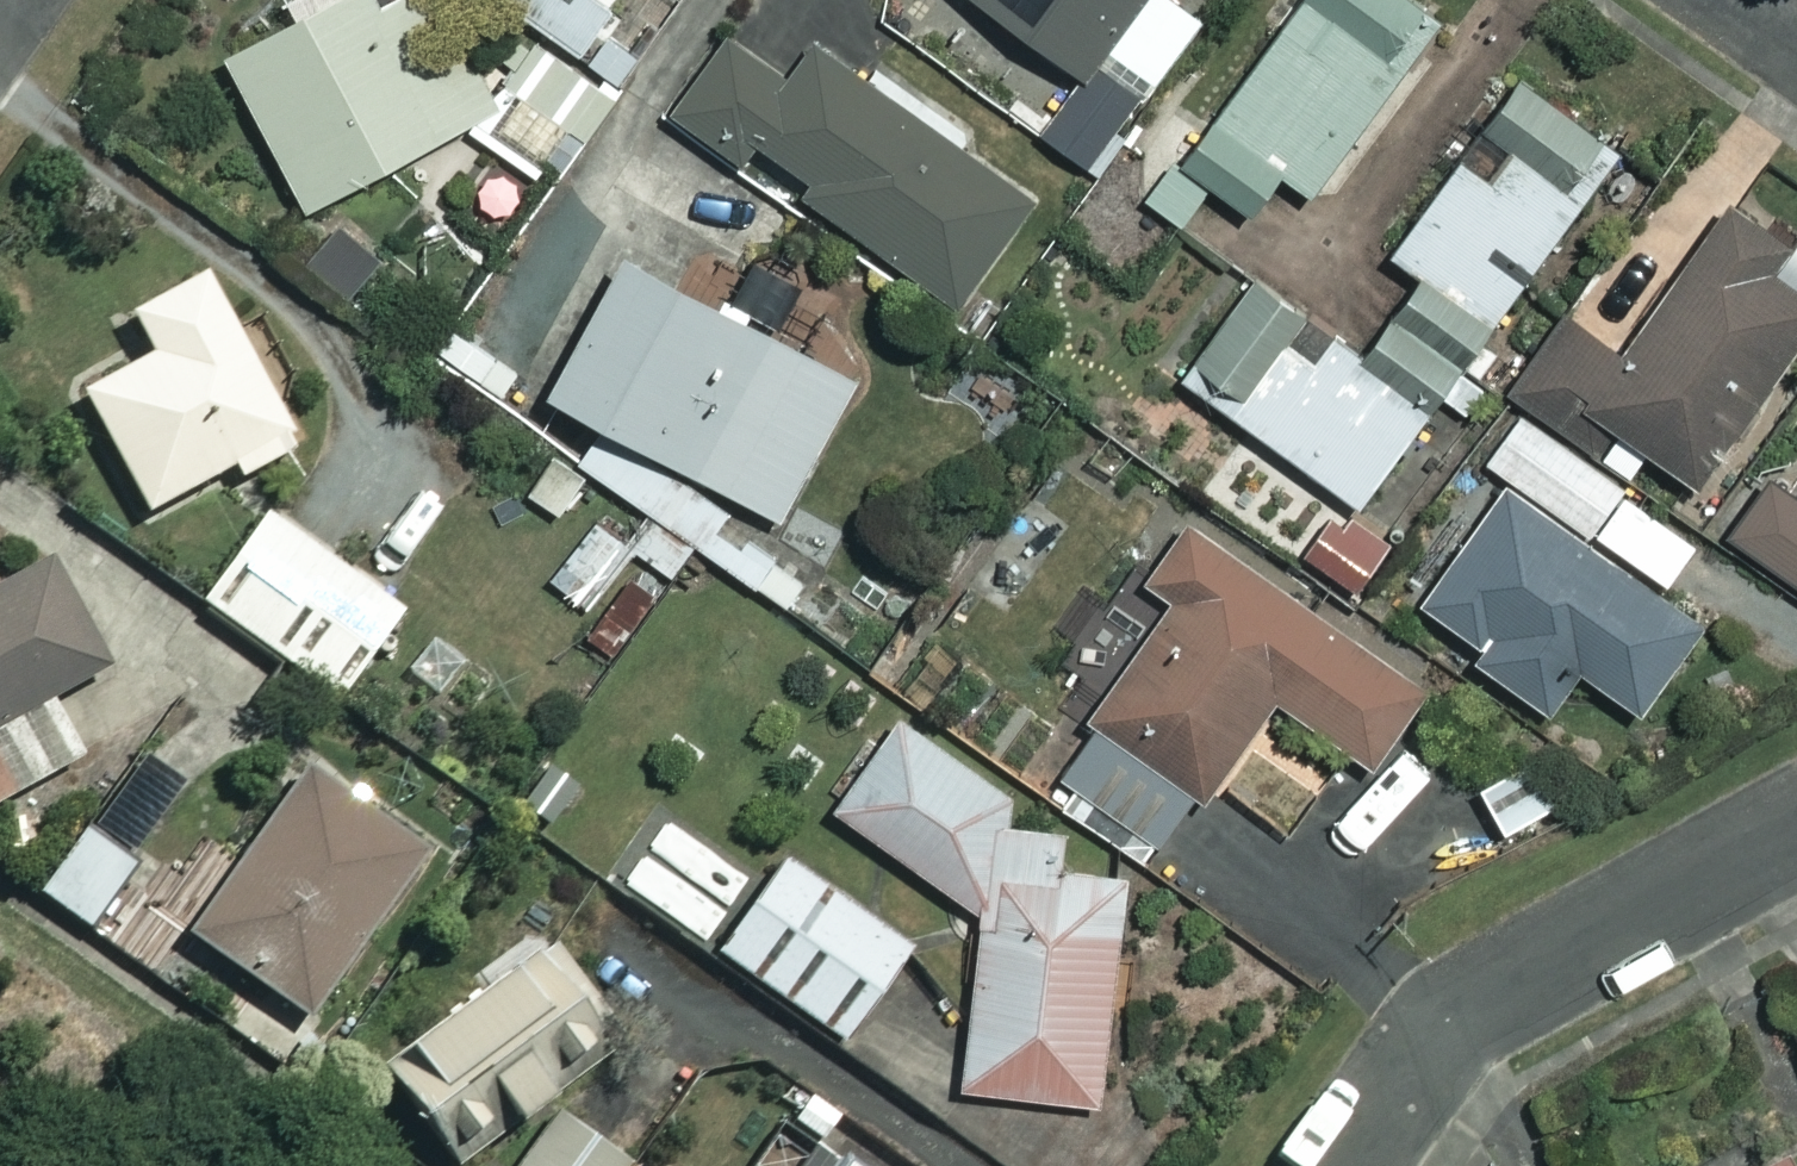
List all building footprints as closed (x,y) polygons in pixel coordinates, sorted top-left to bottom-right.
[(416,0),(323,0),(221,49),(295,202),(472,116),(416,0)] [(578,52),(612,4),(607,0),(503,0),(578,52)] [(768,0),(756,0),(672,105),(737,157),(754,135),(803,174),(795,184),(947,305),(1026,207),(768,0)] [(1076,68),(1029,135),(1086,175),(1199,16),(1177,0),(980,0),(1076,68)] [(1179,224),(1206,188),(1240,212),(1274,167),(1306,191),(1398,67),(1382,56),(1416,11),(1402,0),(1295,0),(1145,200),(1179,224)] [(1612,147),(1514,75),(1386,248),(1416,270),(1390,304),(1461,356),(1612,147)] [(1727,202),(1620,356),(1561,315),(1511,386),(1586,438),(1599,419),(1689,481),(1796,324),(1796,289),(1760,263),(1778,238),(1727,202)] [(384,257),(344,219),(308,256),(348,295),(384,257)] [(861,393),(628,242),(540,378),(602,417),(575,458),(650,507),(628,541),(671,568),(687,543),(741,578),(861,393)] [(296,437),(195,269),(123,313),(145,349),(73,392),(143,509),(225,459),(234,474),(296,437)] [(1247,275),(1177,374),(1356,503),(1461,356),(1390,304),(1353,353),(1327,334),(1311,354),(1280,331),(1295,310),(1247,275)] [(1660,586),(1694,538),(1515,414),(1480,464),(1500,477),(1415,597),(1480,642),(1470,656),(1545,708),(1574,667),(1636,710),(1702,615),(1660,586)] [(592,482),(543,452),(518,493),(567,523),(592,482)] [(1791,498),(1754,472),(1718,525),(1796,580),(1796,489),(1791,498)] [(398,607),(260,509),(196,599),(334,697),(398,607)] [(1189,789),(1197,794),(1270,692),(1372,765),(1426,689),(1187,517),(1143,578),(1171,598),(1086,717),(1096,724),(1059,777),(1151,842),(1189,789)] [(582,606),(627,544),(592,519),(531,606),(553,621),(570,598),(582,606)] [(40,554),(0,576),(0,796),(80,752),(45,689),(98,659),(40,554)] [(972,900),(971,911),(908,953),(966,1025),(963,1089),(1115,1094),(1123,870),(1054,867),(1056,819),(886,710),(824,804),(972,900)] [(1265,738),(1227,794),(1292,837),(1329,781),(1265,738)] [(1555,804),(1531,752),(1473,779),(1497,831),(1555,804)] [(416,845),(290,764),(182,934),(309,1014),(416,845)] [(145,867),(82,823),(35,891),(99,935),(145,867)] [(902,946),(778,855),(710,948),(835,1039),(902,946)] [(617,1031),(542,932),(396,1042),(420,1073),(394,1092),(446,1160),(617,1031)] [(636,1155),(561,1102),(515,1165),(628,1165),(636,1155)] [(777,1122),(746,1165),(840,1165),(777,1122)] [(1785,1151),(1759,1165),(1793,1165),(1785,1151)]
